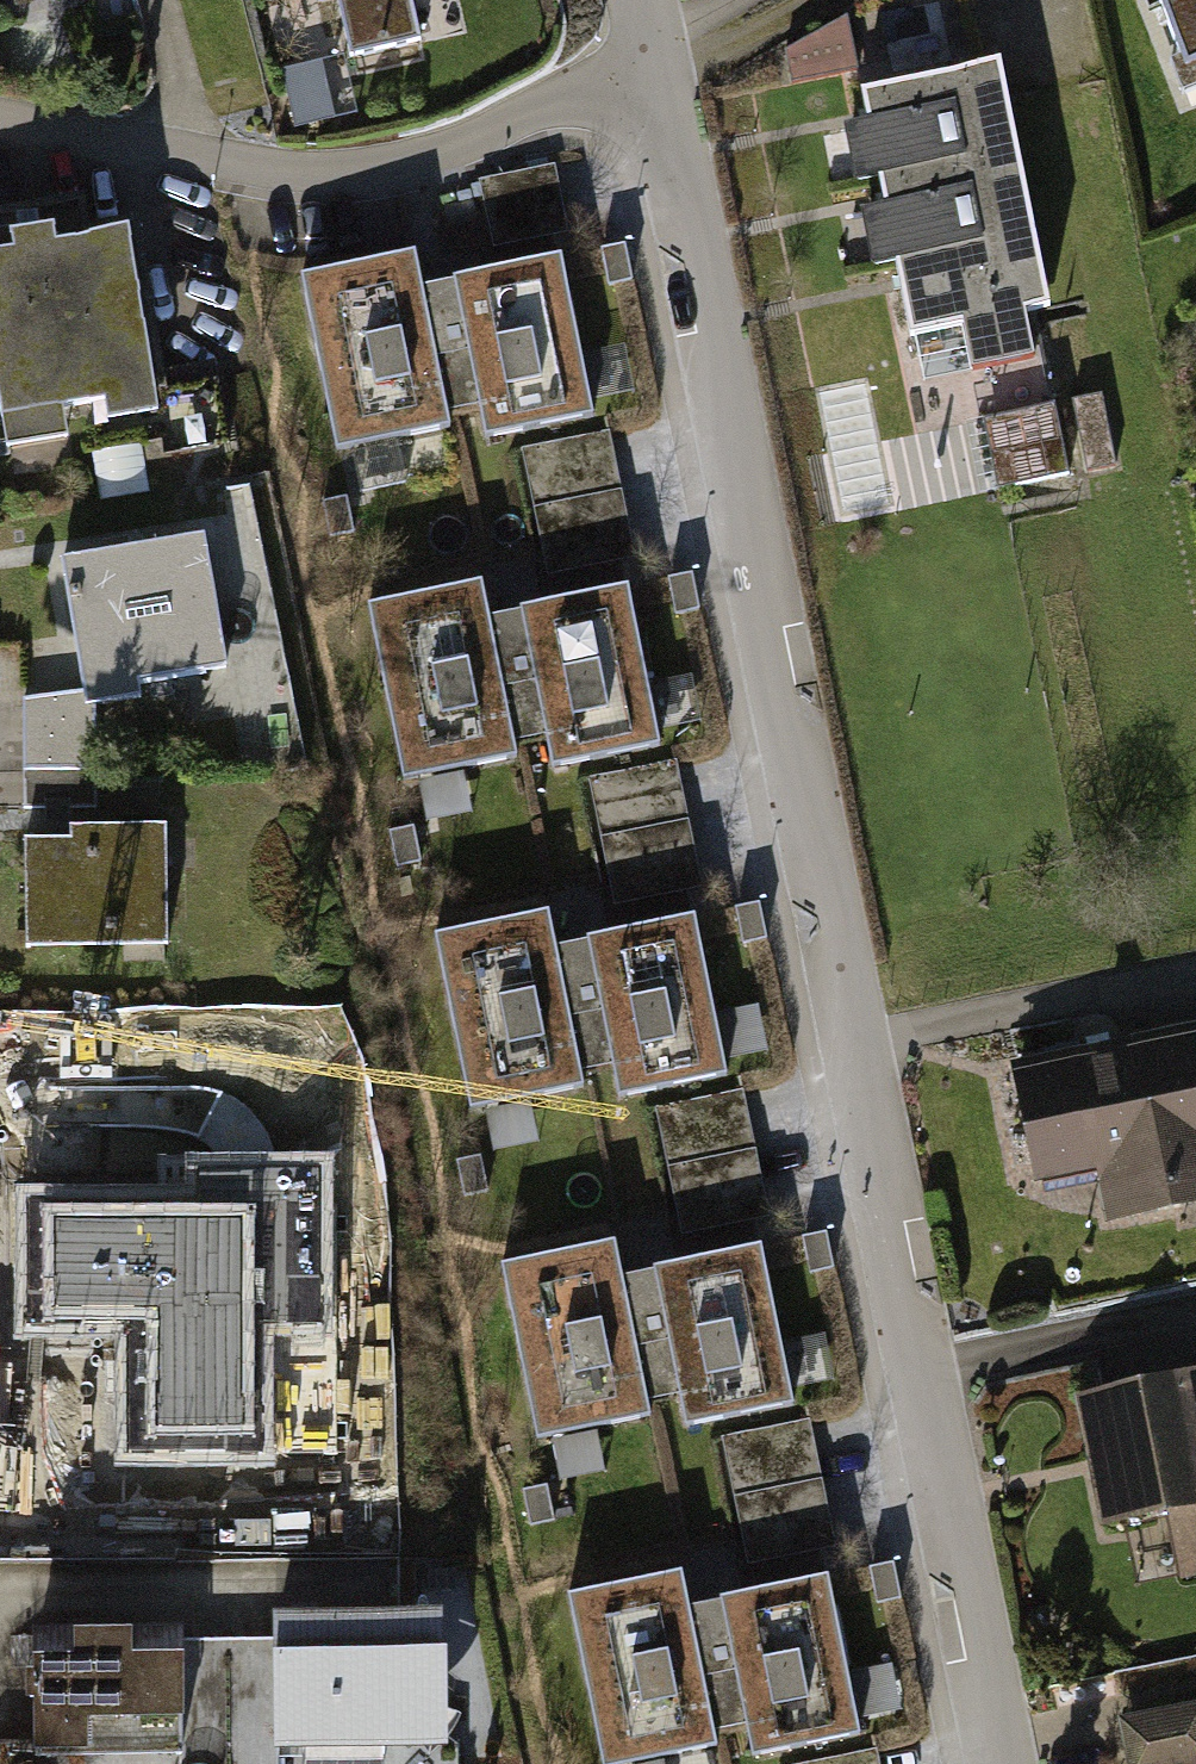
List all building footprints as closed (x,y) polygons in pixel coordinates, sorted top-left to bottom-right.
[(1185,65),(1195,61),(1195,0),(1159,0),(1185,65)] [(1013,141),(996,59),(858,88),(875,170),(1013,141)] [(1030,223),(1013,141),(875,170),(892,252),(1030,223)] [(553,164),(476,179),(489,247),(566,232),(553,164)] [(0,247),(0,440),(1,447),(62,437),(57,406),(100,400),(103,418),(154,410),(125,227),(53,238),(50,222),(5,230),(7,246),(0,247)] [(1047,305),(1030,223),(892,252),(909,334),(960,323),(969,367),(1032,354),(1023,310),(1047,305)] [(614,238),(589,244),(597,280),(622,274),(614,238)] [(446,411),(459,409),(434,283),(419,286),(412,248),(295,272),(332,452),(449,428),(446,411)] [(560,257),(434,283),(459,409),(474,406),(480,436),(592,413),(560,257)] [(609,430),(522,447),(547,576),(634,559),(609,430)] [(200,534),(57,557),(78,691),(21,698),(22,808),(96,807),(94,703),(137,697),(134,680),(224,666),(200,534)] [(686,567),(661,572),(669,608),(694,603),(686,567)] [(513,741),(526,738),(500,612),(486,615),(478,578),(362,602),(398,782),(516,758),(513,741)] [(627,587),(500,612),(526,738),(541,735),(547,765),(658,743),(627,587)] [(673,761),(586,778),(612,908),(698,891),(673,761)] [(64,840),(22,840),(23,947),(167,946),(166,826),(64,827),(64,840)] [(753,897),(728,903),(736,939),(761,934),(753,897)] [(580,1073),(593,1070),(568,944),(553,947),(546,910),(429,933),(466,1113),(584,1089),(580,1073)] [(694,918),(568,944),(593,1070),(608,1067),(614,1097),(726,1074),(694,918)] [(1008,1062),(1033,1183),(1093,1171),(1104,1222),(1195,1203),(1195,1023),(1008,1062)] [(117,1118),(9,1119),(12,1374),(185,1372),(183,1257),(135,1258),(135,1208),(249,1206),(249,1221),(313,1220),(311,1060),(117,1063),(117,1118)] [(741,1090),(654,1107),(679,1237),(766,1220),(741,1090)] [(484,1142),(542,1140),(540,1108),(482,1111),(484,1142)] [(820,1228),(796,1233),(804,1270),(828,1264),(820,1228)] [(646,1403),(660,1400),(634,1274),(620,1277),(612,1240),(495,1264),(532,1444),(650,1420),(646,1403)] [(760,1249),(634,1274),(660,1400),(674,1397),(680,1427),(792,1405),(760,1249)] [(1074,1394),(1101,1527),(1165,1514),(1179,1581),(1195,1578),(1195,1369),(1074,1394)] [(808,1421),(721,1438),(746,1567),(833,1550),(808,1421)] [(887,1558),(862,1564),(870,1600),(895,1595),(887,1558)] [(728,1731),(702,1605),(688,1608),(680,1571),(563,1594),(598,1763),(651,1763),(718,1750),(714,1733),(728,1731)] [(828,1579),(702,1605),(728,1731),(742,1728),(748,1758),(860,1735),(828,1579)] [(273,1752),(442,1749),(439,1611),(268,1614),(269,1639),(225,1640),(228,1763),(273,1763),(273,1752)] [(24,1631),(27,1759),(177,1756),(177,1763),(228,1763),(225,1640),(177,1641),(177,1628),(24,1631)] [(1117,1718),(1126,1763),(1195,1763),(1195,1702),(1117,1718)] [(793,1763),(877,1763),(874,1748),(793,1763)]
